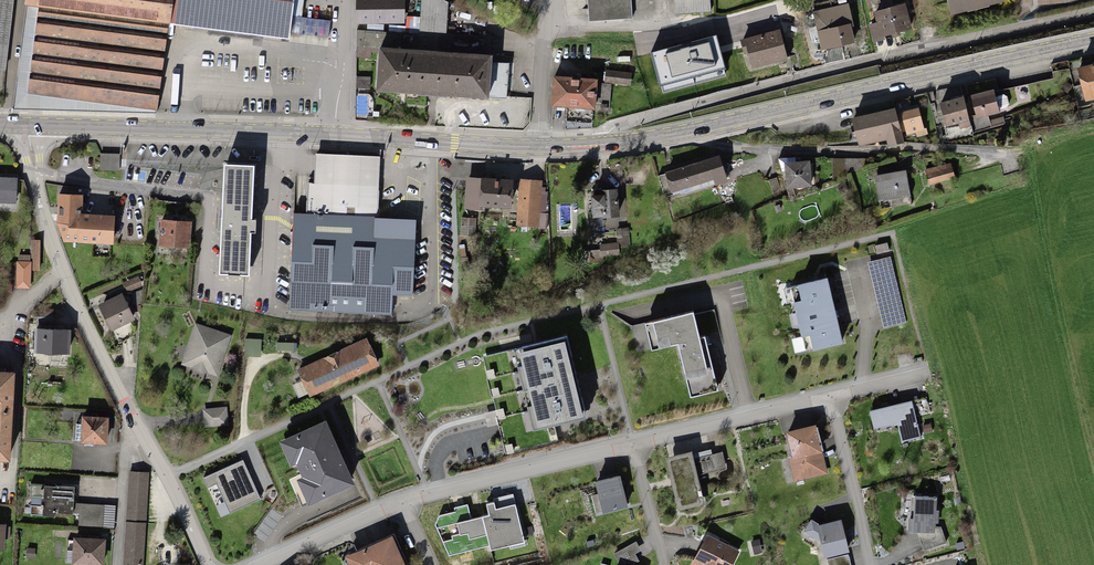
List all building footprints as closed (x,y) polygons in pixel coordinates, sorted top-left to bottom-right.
[(6,70),(15,0),(0,0),(0,70),(6,70)] [(14,108),(158,112),(169,21),(289,38),(290,32),(292,17),(302,18),(304,2),(296,2),(296,0),(29,0),(14,108)] [(379,90),(508,97),(510,66),(491,65),(491,55),(455,53),(456,33),(446,33),(448,4),(441,0),(424,0),(423,36),(357,32),(358,46),(381,47),(379,90)] [(358,23),(402,22),(403,0),(359,0),(358,23)] [(587,10),(597,9),(597,14),(595,14),(595,21),(629,19),(629,0),(587,0),(587,10)] [(675,14),(709,13),(709,0),(674,0),(675,14)] [(951,13),(998,0),(948,0),(951,13)] [(903,7),(874,14),(880,36),(892,33),(893,36),(898,35),(897,31),(908,28),(903,7)] [(828,30),(827,30),(831,46),(852,40),(847,25),(844,14),(825,19),(828,30)] [(302,18),(292,17),(290,32),(329,37),(330,22),(302,18)] [(777,30),(740,40),(744,54),(749,53),(752,65),(787,55),(783,40),(780,41),(777,30)] [(724,68),(715,37),(652,54),(660,85),(724,68)] [(1080,69),(1086,98),(1093,96),(1093,66),(1080,69)] [(607,72),(606,82),(630,84),(631,73),(607,72)] [(999,113),(1061,97),(1055,76),(1054,76),(1055,80),(1038,84),(1037,82),(1003,90),(1003,89),(993,91),(995,98),(998,111),(999,113)] [(556,78),(554,107),(596,108),(596,111),(612,112),(613,84),(597,84),(597,80),(556,78)] [(1069,81),(1064,91),(1071,93),(1075,84),(1069,81)] [(970,119),(974,133),(1006,124),(1004,118),(990,122),(988,116),(999,113),(998,111),(1007,109),(1009,106),(1006,97),(1003,96),(995,98),(993,91),(974,95),(980,116),(970,119)] [(963,98),(940,105),(947,126),(960,123),(962,128),(946,130),(947,137),(943,137),(943,142),(975,135),(974,133),(970,119),(963,98)] [(895,115),(893,107),(851,117),(857,139),(885,133),(888,144),(902,143),(899,132),(895,115)] [(924,131),(919,109),(900,114),(901,115),(895,115),(899,132),(906,131),(907,135),(917,133),(918,137),(927,135),(926,131),(924,131)] [(119,154),(101,155),(101,172),(119,171),(119,154)] [(722,156),(660,176),(667,197),(682,192),(683,193),(729,178),(722,156)] [(845,158),(835,158),(834,178),(847,174),(847,173),(865,167),(863,158),(845,158)] [(795,159),(777,159),(781,173),(785,173),(786,189),(811,187),(810,164),(796,165),(795,159)] [(221,233),(219,275),(249,276),(251,234),(255,235),(256,221),(251,221),(254,167),(225,166),(222,219),(218,219),(217,233),(221,233)] [(948,166),(926,171),(928,183),(953,178),(951,169),(949,169),(948,166)] [(906,171),(876,177),(880,203),(911,198),(907,173),(906,171)] [(776,177),(768,179),(772,195),(780,193),(776,177)] [(468,179),(465,208),(487,210),(487,205),(510,207),(512,182),(468,179)] [(17,201),(17,180),(0,180),(0,201),(17,201)] [(543,183),(523,182),(520,226),(541,227),(543,183)] [(294,215),(292,310),(392,312),(392,292),(416,293),(418,229),(403,229),(403,236),(377,235),(379,185),(309,183),(308,215),(294,215)] [(847,184),(840,186),(841,193),(848,191),(847,184)] [(592,213),(593,216),(605,215),(605,216),(619,215),(618,191),(601,192),(601,190),(591,190),(592,210),(590,210),(590,213),(592,213)] [(58,222),(64,242),(79,242),(80,216),(80,192),(58,192),(58,216),(58,222)] [(97,216),(80,216),(79,242),(112,242),(112,216),(97,216)] [(162,220),(161,245),(190,245),(190,221),(179,221),(179,217),(173,217),(173,220),(162,220)] [(462,218),(461,234),(476,236),(477,219),(462,218)] [(631,230),(618,230),(619,246),(619,251),(632,250),(631,230)] [(41,240),(33,240),(33,260),(33,269),(42,269),(41,240)] [(872,246),(874,254),(887,250),(885,243),(872,246)] [(599,247),(600,257),(619,256),(619,251),(619,246),(599,247)] [(889,257),(883,259),(898,322),(904,320),(889,257)] [(33,260),(18,260),(18,287),(33,287),(33,269),(33,260)] [(826,279),(790,287),(805,351),(841,343),(826,279)] [(113,300),(101,306),(113,328),(132,318),(119,293),(111,297),(113,300)] [(138,293),(132,295),(136,305),(141,303),(138,293)] [(36,310),(36,326),(51,326),(52,311),(36,310)] [(693,311),(628,326),(635,353),(679,343),(687,377),(694,375),(698,392),(718,387),(706,334),(699,335),(693,311)] [(185,357),(186,363),(211,372),(216,368),(226,340),(224,335),(199,326),(194,330),(185,357)] [(36,330),(35,352),(68,353),(69,331),(36,330)] [(563,338),(486,356),(501,422),(499,422),(506,452),(555,440),(551,423),(581,416),(563,338)] [(245,339),(244,357),(260,358),(261,340),(245,339)] [(366,341),(298,370),(308,394),(376,365),(366,341)] [(276,343),(276,352),(295,351),(294,343),(276,343)] [(0,371),(0,457),(10,458),(13,400),(13,399),(14,398),(14,397),(14,396),(14,395),(14,394),(14,392),(13,391),(14,372),(0,371)] [(912,402),(868,411),(871,423),(897,418),(902,442),(919,438),(912,402)] [(225,410),(206,411),(206,412),(206,424),(207,425),(225,424),(226,423),(225,411),(225,410)] [(76,422),(75,441),(81,441),(83,444),(89,444),(90,442),(104,443),(106,419),(81,417),(81,423),(76,422)] [(322,423),(289,438),(298,459),(298,460),(307,479),(315,498),(349,482),(322,423)] [(812,426),(787,432),(792,455),(798,454),(803,476),(824,471),(812,426)] [(689,454),(670,459),(680,506),(699,502),(694,477),(716,473),(712,453),(690,458),(689,454)] [(214,483),(227,513),(260,499),(242,459),(202,477),(206,486),(214,483)] [(121,564),(139,564),(147,472),(129,470),(121,564)] [(617,477),(596,482),(604,513),(626,508),(617,477)] [(44,485),(28,484),(28,497),(42,498),(42,505),(39,505),(39,507),(30,507),(30,514),(53,515),(53,512),(73,512),(73,505),(74,486),(54,485),(54,486),(44,485)] [(909,518),(908,532),(933,533),(937,544),(944,542),(939,527),(934,527),(934,521),(936,521),(937,511),(935,511),(935,497),(914,496),(913,518),(909,518)] [(481,516),(489,545),(521,537),(513,507),(495,512),(493,503),(486,505),(488,514),(481,516)] [(73,505),(73,512),(79,513),(78,528),(103,529),(103,506),(73,505)] [(448,556),(489,545),(481,516),(457,522),(454,512),(437,516),(434,524),(448,556)] [(839,523),(819,528),(810,524),(805,533),(820,540),(824,556),(846,551),(839,523)] [(0,527),(0,548),(3,548),(4,537),(9,538),(10,529),(4,528),(4,527),(0,527)] [(705,535),(693,557),(704,564),(728,564),(735,552),(705,535)] [(356,553),(361,564),(402,564),(390,538),(356,553)] [(68,540),(66,560),(96,562),(96,561),(102,561),(104,541),(74,539),(74,540),(68,540)] [(25,546),(25,555),(32,556),(33,546),(25,546)]
